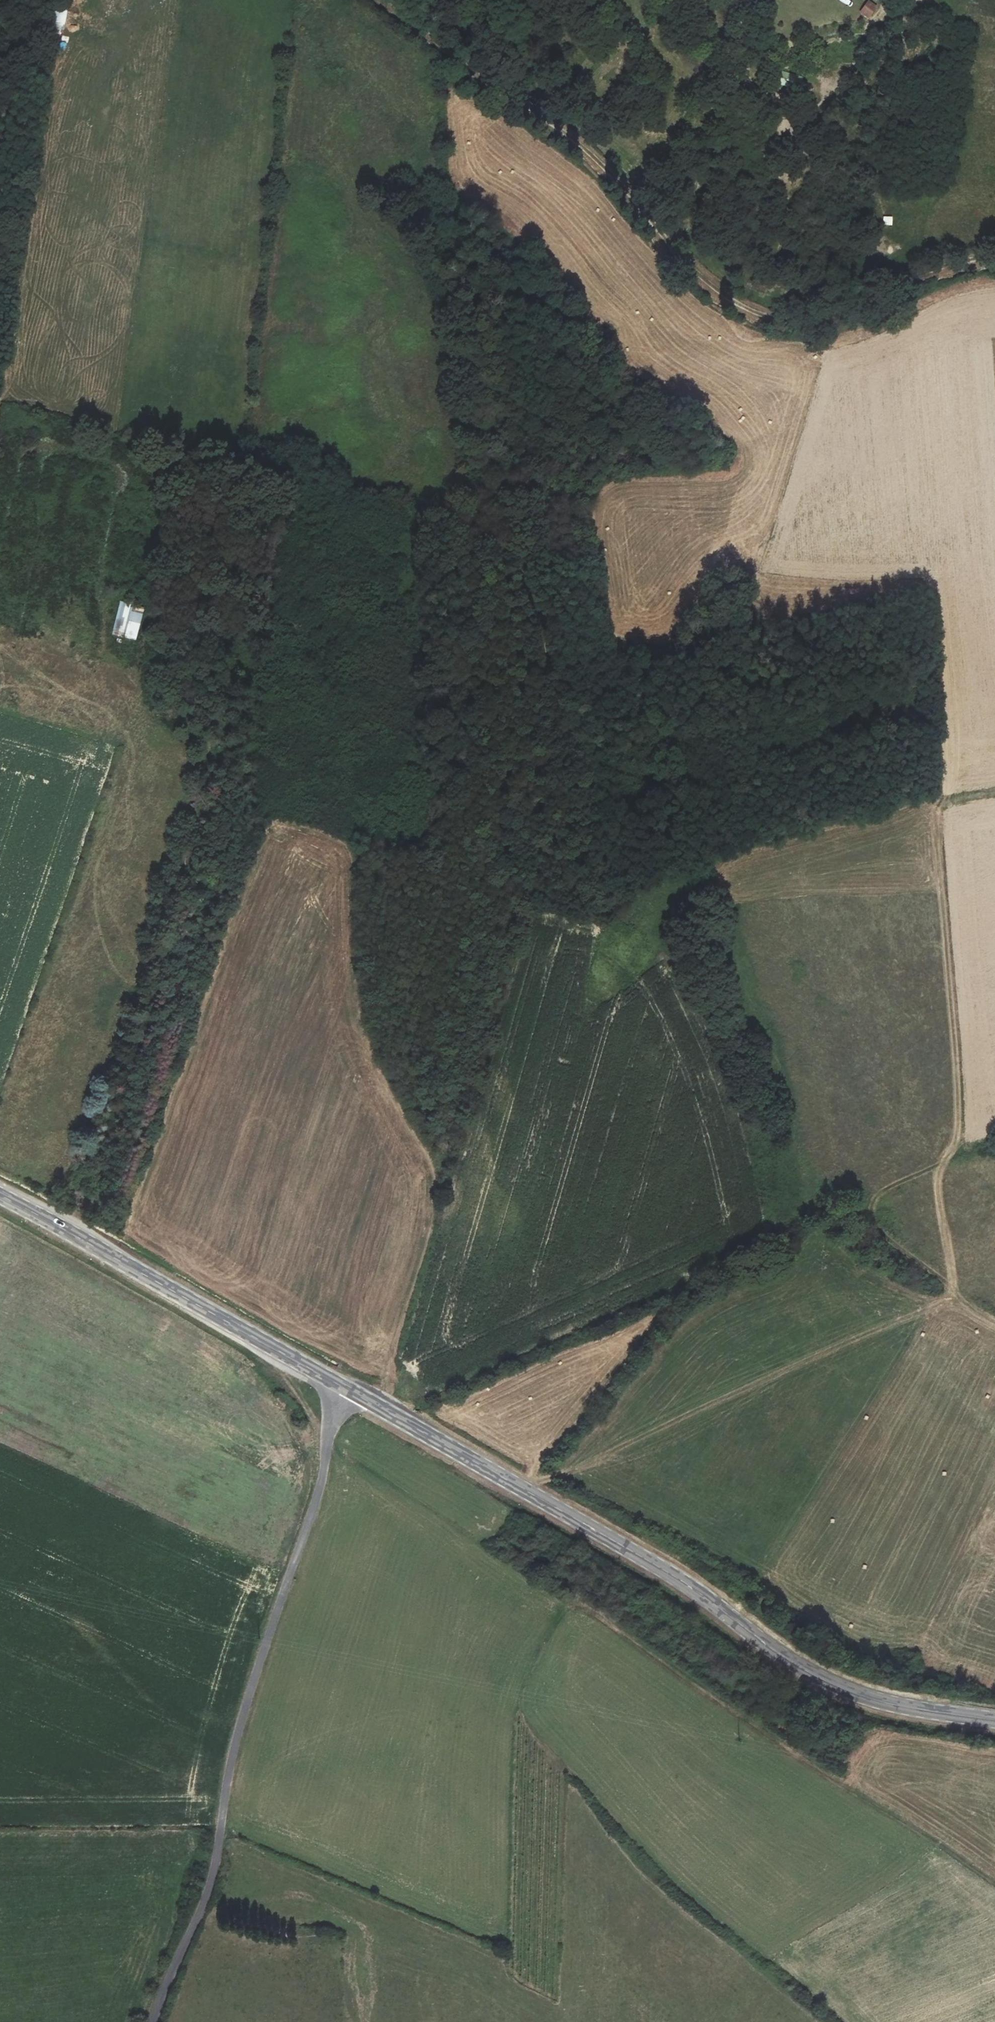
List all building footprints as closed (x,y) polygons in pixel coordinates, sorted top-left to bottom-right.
[(868,20),(877,6),(867,0),(859,14),(868,20)] [(782,88),(800,87),(800,73),(781,74),(782,88)] [(883,217),(884,226),(892,225),(892,216),(883,217)] [(119,604),(111,634),(135,641),(143,611),(119,604)]
